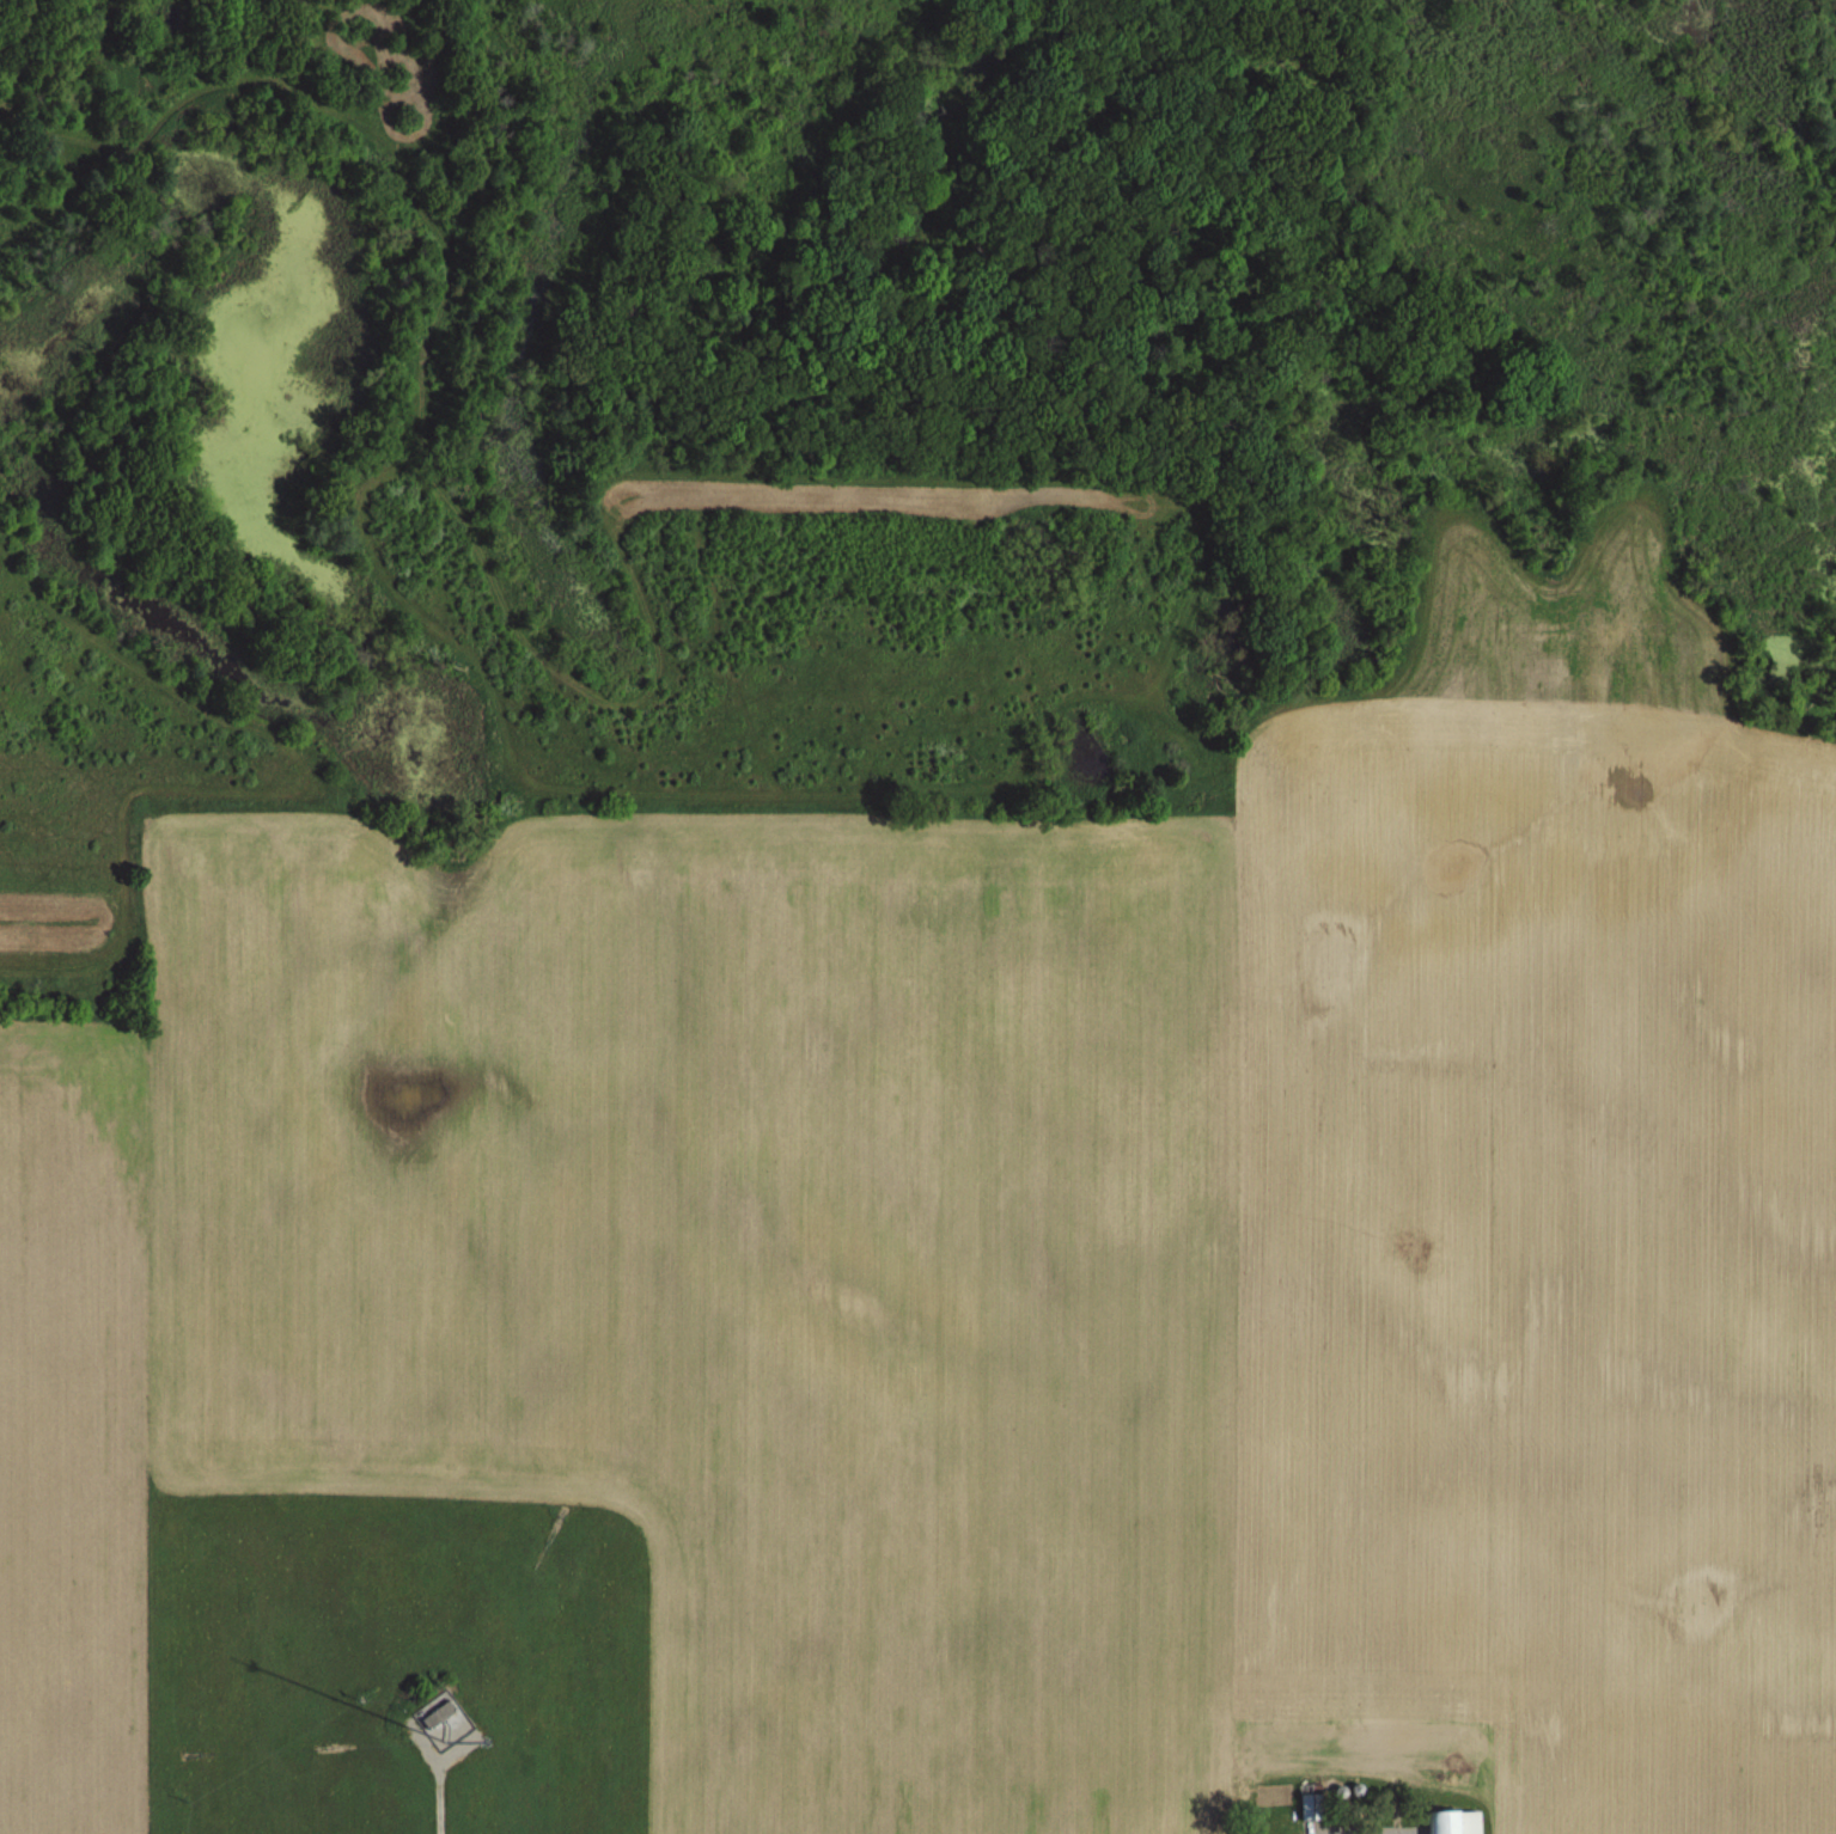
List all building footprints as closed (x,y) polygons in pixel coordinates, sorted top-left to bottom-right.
[(1303,1793),(1303,1818),(1322,1818),(1322,1793),(1303,1793)] [(1429,1809),(1429,1833),(1482,1833),(1482,1808),(1429,1809)]
